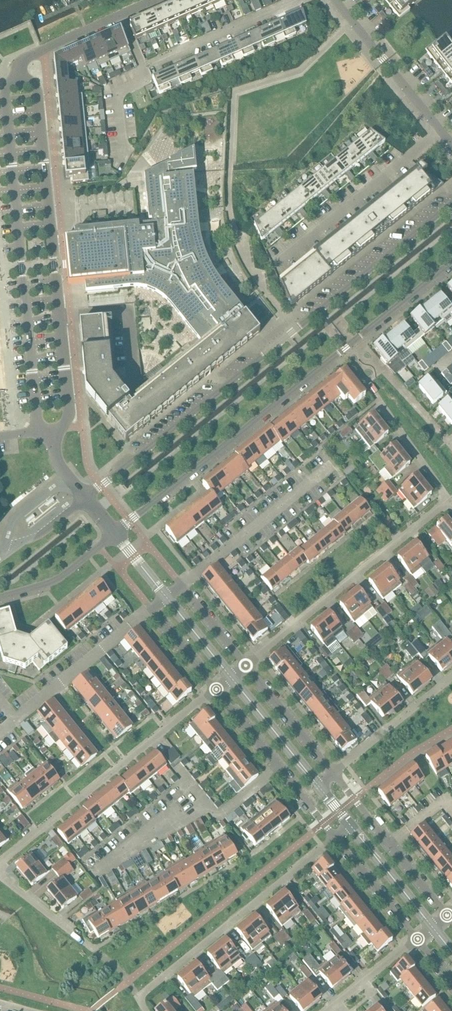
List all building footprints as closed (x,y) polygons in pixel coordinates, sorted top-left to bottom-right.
[(191,16),(202,11),(198,0),(189,0),(185,2),(191,16)] [(202,11),(213,6),(211,0),(198,0),(202,11)] [(414,0),(397,0),(389,6),(399,19),(410,10),(408,7),(415,2),(414,0)] [(174,7),(180,21),(191,16),(185,2),(174,7)] [(382,12),(377,6),(374,9),(379,15),(382,12)] [(163,12),(169,25),(180,21),(174,7),(163,12)] [(303,11),(278,22),(285,38),(296,34),(294,29),(306,24),(303,11)] [(152,16),(158,30),(169,25),(163,12),(152,16)] [(382,12),(379,15),(384,21),(387,18),(382,12)] [(141,21),(148,35),(158,30),(152,16),(141,21)] [(141,21),(140,22),(130,26),(136,40),(148,35),(141,21)] [(278,22),(258,31),(257,31),(265,48),(275,43),(274,38),(283,34),(285,39),(285,38),(278,22)] [(131,53),(121,30),(110,35),(120,57),(131,53)] [(257,31),(237,41),(244,57),(255,52),(253,48),(262,43),(264,48),(265,48),(257,31)] [(100,40),(109,62),(120,57),(110,35),(100,40)] [(429,48),(425,51),(435,63),(451,50),(451,47),(446,39),(438,45),(436,42),(429,48)] [(100,40),(89,44),(97,62),(99,67),(109,62),(100,40)] [(237,41),(216,50),(223,66),(234,61),(232,57),(241,53),(243,57),(244,57),(237,41)] [(89,44),(79,49),(83,60),(86,67),(97,62),(89,44)] [(79,49),(54,60),(67,67),(83,60),(79,49)] [(216,50),(195,59),(202,75),(213,70),(211,66),(220,62),(222,66),(223,66),(216,50)] [(435,63),(443,73),(451,65),(451,50),(435,63)] [(195,59),(174,68),(181,84),(192,80),(190,75),(200,71),(201,75),(202,75),(195,59)] [(69,85),(67,67),(54,60),(57,86),(69,85)] [(425,72),(428,69),(423,63),(420,66),(425,72)] [(443,73),(450,82),(451,81),(451,65),(443,73)] [(181,84),(174,68),(153,78),(160,94),(171,89),(169,84),(179,80),(181,85),(181,84)] [(428,69),(425,72),(430,78),(433,75),(428,69)] [(443,88),(438,82),(435,84),(440,90),(443,88)] [(57,87),(58,98),(82,95),(78,95),(76,84),(69,85),(57,86),(57,87)] [(443,88),(440,90),(445,97),(448,94),(443,88)] [(84,106),(82,95),(58,98),(59,109),(84,106)] [(59,109),(60,120),(85,118),(84,106),(59,109)] [(60,120),(62,132),(86,129),(85,118),(60,120)] [(87,141),(86,129),(62,132),(63,143),(87,141)] [(372,152),(385,142),(371,131),(359,141),(376,162),(378,160),(372,152)] [(63,143),(64,154),(88,152),(87,141),(63,143)] [(368,155),(374,163),(376,162),(359,141),(348,150),(359,163),(368,155)] [(200,342),(202,340),(239,311),(235,307),(237,305),(223,287),(217,279),(213,272),(208,264),(205,255),(202,247),(200,238),(199,229),(193,177),(192,172),(197,171),(194,150),(169,161),(170,162),(170,164),(145,175),(149,220),(152,220),(152,225),(74,233),(75,238),(64,239),(69,286),(85,285),(86,293),(130,288),(138,288),(147,290),(156,293),(164,298),(170,305),(200,342)] [(336,159),(353,180),(355,179),(349,171),(359,163),(348,150),(336,159)] [(89,163),(88,152),(64,154),(65,166),(89,163)] [(345,174),(351,182),(353,180),(336,159),(324,169),(335,182),(345,174)] [(87,164),(89,164),(89,163),(65,166),(66,177),(72,177),(73,183),(87,181),(89,181),(87,164)] [(418,174),(281,284),(291,308),(444,184),(435,178),(420,167),(416,171),(418,174)] [(313,178),(330,199),(332,198),(325,190),(335,182),(324,169),(313,178)] [(321,193),(328,201),(330,199),(313,178),(301,188),(312,201),(321,193)] [(289,197),(306,218),(308,217),(302,209),(312,201),(301,188),(289,197)] [(298,212),(304,220),(306,218),(289,197),(278,206),(288,220),(298,212)] [(266,216),(283,237),(285,235),(279,228),(288,220),(278,206),(266,216)] [(275,231),(281,239),(283,237),(266,216),(254,225),(262,241),(275,231)] [(451,313),(451,302),(448,305),(441,296),(439,298),(439,297),(434,301),(435,302),(432,305),(431,304),(444,320),(451,313)] [(421,310),(421,311),(435,328),(435,327),(444,320),(431,304),(430,305),(429,305),(425,309),(422,311),(421,310)] [(244,317),(239,311),(202,340),(202,341),(186,354),(135,395),(138,398),(130,404),(123,395),(119,397),(108,384),(102,321),(80,324),(87,393),(116,429),(126,441),(173,403),(184,394),(203,378),(260,333),(246,315),(244,317)] [(411,318),(419,329),(415,332),(421,339),(425,335),(425,336),(435,328),(421,311),(411,318)] [(394,334),(411,356),(412,355),(407,350),(421,339),(415,332),(411,335),(404,326),(402,328),(402,327),(397,331),(398,332),(395,334),(394,334)] [(388,338),(388,339),(385,341),(384,340),(384,341),(401,361),(402,363),(411,356),(394,334),(393,335),(392,335),(388,338)] [(374,348),(382,358),(380,359),(390,370),(401,361),(384,341),(374,348)] [(447,369),(442,373),(444,377),(451,385),(451,384),(451,376),(447,369)] [(355,404),(365,396),(345,370),(321,390),(332,403),(340,396),(344,401),(349,397),(355,404)] [(419,387),(425,393),(427,397),(431,403),(432,403),(433,404),(443,396),(446,393),(446,394),(447,393),(437,381),(437,382),(434,385),(429,379),(419,387)] [(409,390),(416,384),(412,380),(404,386),(409,390)] [(313,396),(324,409),(332,403),(321,390),(313,396)] [(304,403),(315,416),(324,409),(313,396),(304,403)] [(451,424),(451,425),(451,405),(449,401),(439,409),(447,418),(446,419),(451,424)] [(296,410),(307,423),(315,416),(304,403),(296,410)] [(348,422),(358,414),(354,409),(345,417),(348,422)] [(288,416),(298,430),(307,423),(296,410),(288,416)] [(279,423),(290,437),(298,430),(288,416),(279,423)] [(355,430),(363,439),(382,424),(377,418),(376,419),(373,416),(355,430)] [(344,425),(340,421),(336,424),(339,429),(344,425)] [(280,442),(281,444),(290,437),(279,423),(271,430),(272,430),(271,430),(280,442)] [(386,431),(386,430),(382,424),(363,439),(370,448),(374,445),(388,434),(386,431)] [(349,426),(339,434),(343,439),(353,431),(349,426)] [(335,432),(332,427),(327,431),(331,436),(335,432)] [(261,435),(272,449),(280,442),(271,430),(272,430),(271,430),(270,428),(261,435)] [(327,439),(323,434),(319,438),(323,443),(327,439)] [(272,449),(261,435),(253,442),(263,455),(272,449)] [(310,445),(313,447),(314,449),(319,446),(315,441),(310,445)] [(263,455),(253,442),(244,449),(255,462),(259,468),(268,461),(263,455)] [(374,445),(370,448),(375,454),(379,451),(374,445)] [(388,466),(384,469),(385,470),(403,454),(398,449),(395,446),(383,456),(381,457),(388,466)] [(314,449),(313,447),(308,451),(312,456),(316,452),(314,449)] [(255,462),(244,449),(235,456),(248,471),(248,470),(247,469),(255,462)] [(379,451),(375,454),(369,458),(373,463),(381,457),(383,456),(379,451)] [(300,458),(303,463),(308,459),(304,454),(300,458)] [(403,454),(385,470),(392,479),(410,464),(407,461),(408,460),(403,454)] [(248,471),(235,456),(236,458),(229,464),(239,477),(248,471)] [(291,465),(295,469),(300,466),(296,461),(291,465)] [(239,477),(229,464),(220,471),(231,484),(239,477)] [(347,476),(355,469),(351,465),(344,472),(347,476)] [(283,471),(287,476),(291,472),(287,468),(283,471)] [(231,484),(220,471),(212,478),(223,491),(231,484)] [(274,478),(278,483),(283,479),(279,475),(274,478)] [(417,476),(399,491),(406,500),(425,485),(420,479),(419,479),(417,476)] [(223,491),(212,478),(203,485),(210,494),(211,494),(214,498),(214,497),(223,491)] [(349,484),(345,479),(340,483),(344,488),(349,484)] [(378,490),(382,496),(392,487),(388,482),(378,490)] [(262,488),(266,493),(270,489),(267,485),(262,488)] [(430,491),(425,485),(406,500),(414,509),(432,495),(429,491),(430,491)] [(382,496),(386,501),(396,493),(392,487),(382,496)] [(335,495),(331,490),(327,494),(330,499),(335,495)] [(254,495),(257,500),(262,496),(258,491),(254,495)] [(211,494),(210,494),(202,501),(213,515),(223,508),(214,497),(214,498),(211,494)] [(245,502),(249,506),(253,503),(250,498),(245,502)] [(326,502),(322,498),(318,501),(322,506),(326,502)] [(360,498),(350,505),(361,518),(370,511),(360,498)] [(213,515),(202,501),(193,508),(204,522),(213,515)] [(237,509),(240,513),(245,510),(241,505),(237,509)] [(313,505),(309,508),(313,513),(317,509),(313,505)] [(352,525),(361,518),(350,505),(342,512),(352,525)] [(204,522),(193,508),(184,515),(196,529),(204,522)] [(309,508),(304,512),(308,517),(313,513),(309,508)] [(233,512),(228,515),(232,520),(237,516),(233,512)] [(344,532),(352,525),(342,512),(333,520),(345,534),(344,532)] [(196,529),(184,515),(175,522),(187,537),(196,529)] [(390,529),(394,525),(387,515),(382,519),(390,529)] [(223,527),(228,524),(224,519),(219,523),(223,527)] [(296,519),(291,523),(295,527),(299,524),(296,519)] [(336,541),(345,534),(333,520),(332,520),(333,522),(325,528),(336,541)] [(435,542),(436,541),(435,541),(443,535),(451,547),(451,527),(446,520),(439,527),(438,527),(437,528),(429,534),(435,542)] [(187,537),(175,522),(166,530),(171,536),(169,537),(174,543),(176,542),(177,544),(187,537)] [(291,523),(287,526),(290,531),(295,527),(291,523)] [(325,528),(316,535),(327,549),(336,541),(325,528)] [(286,535),(282,530),(278,534),(281,538),(286,535)] [(316,535),(307,543),(318,556),(327,549),(316,535)] [(223,545),(227,541),(224,537),(219,540),(223,545)] [(277,542),(273,537),(269,541),(273,545),(277,542)] [(298,548),(297,548),(309,563),(318,556),(307,543),(299,549),(298,548)] [(210,548),(214,552),(218,549),(215,544),(210,548)] [(264,544),(260,548),(264,552),(268,549),(264,544)] [(412,545),(407,550),(422,569),(431,562),(416,544),(413,546),(412,545)] [(299,569),(305,564),(307,562),(308,564),(309,563),(297,548),(288,555),(299,569)] [(422,569),(407,550),(401,555),(401,556),(398,559),(409,572),(418,565),(421,569),(422,569)] [(210,556),(206,551),(201,555),(205,559),(210,556)] [(234,559),(239,555),(235,551),(230,554),(234,559)] [(250,564),(255,560),(251,555),(246,559),(250,564)] [(290,576),(299,569),(288,555),(279,563),(290,576)] [(192,562),(196,566),(201,563),(197,558),(192,562)] [(246,565),(243,561),(243,560),(238,564),(242,569),(246,565)] [(438,560),(433,564),(440,573),(445,569),(438,560)] [(279,563),(270,570),(281,583),(290,576),(279,563)] [(225,575),(217,565),(203,576),(204,578),(203,579),(207,584),(208,583),(210,586),(225,575)] [(384,569),(378,574),(393,592),(402,585),(387,567),(384,570),(384,569)] [(250,569),(245,573),(249,578),(254,574),(250,569)] [(281,583),(270,570),(261,577),(272,590),(281,583)] [(393,592),(378,574),(372,578),(372,579),(369,582),(383,600),(393,592)] [(232,584),(225,575),(210,586),(211,587),(210,588),(215,593),(216,592),(218,595),(232,584)] [(411,575),(406,579),(409,583),(413,588),(418,585),(411,575)] [(253,582),(256,587),(261,583),(257,579),(253,582)] [(92,590),(103,604),(112,597),(111,595),(112,594),(107,587),(106,589),(101,582),(92,590)] [(413,588),(409,583),(404,587),(412,596),(416,592),(413,588)] [(218,595),(219,596),(218,597),(222,602),(223,602),(225,604),(239,593),(232,584),(218,595)] [(260,592),(264,596),(269,592),(265,588),(260,592)] [(438,594),(435,589),(428,594),(432,599),(438,594)] [(83,597),(94,611),(103,604),(92,590),(83,597)] [(355,592),(349,597),(364,616),(373,608),(358,590),(355,593),(355,592)] [(247,602),(239,593),(225,604),(226,605),(225,606),(229,611),(230,611),(233,614),(247,602)] [(85,618),(94,611),(83,597),(74,604),(85,618)] [(271,605),(276,602),(272,597),(268,601),(271,605)] [(364,616),(349,597),(343,602),(343,603),(340,605),(354,623),(364,616)] [(254,612),(247,602),(233,614),(234,615),(233,615),(237,621),(238,620),(240,623),(254,612)] [(385,603),(380,606),(388,616),(392,612),(385,603)] [(74,604),(65,611),(76,626),(85,618),(74,604)] [(279,614),(283,611),(280,606),(275,610),(279,614)] [(388,616),(380,606),(375,610),(383,619),(388,616)] [(426,606),(420,611),(425,617),(431,612),(426,606)] [(67,633),(76,626),(65,611),(56,619),(67,633)] [(113,616),(109,611),(104,615),(108,620),(113,616)] [(4,662),(11,664),(9,672),(15,674),(17,666),(25,669),(33,662),(39,671),(68,648),(49,624),(30,640),(16,635),(10,612),(0,615),(0,649),(4,662)] [(123,621),(128,617),(124,612),(120,616),(123,621)] [(262,621),(254,612),(240,623),(241,624),(240,625),(244,630),(245,629),(247,631),(246,632),(247,633),(262,621)] [(326,616),(320,620),(335,639),(344,632),(329,614),(326,616)] [(100,618),(95,622),(99,627),(104,623),(100,618)] [(314,626),(311,629),(322,643),(323,642),(327,648),(336,641),(335,639),(320,620),(314,625),(314,626)] [(268,630),(261,622),(262,621),(247,633),(254,642),(262,635),(263,637),(268,632),(267,631),(268,630)] [(443,635),(448,631),(440,622),(435,625),(443,635)] [(91,626),(86,629),(90,634),(95,630),(91,626)] [(356,626),(351,630),(359,639),(363,635),(356,626)] [(125,640),(132,649),(146,638),(144,635),(145,634),(141,629),(140,630),(139,628),(125,640)] [(359,639),(351,630),(346,633),(354,643),(359,639)] [(82,633),(78,636),(81,641),(86,637),(82,633)] [(365,646),(369,652),(377,646),(384,640),(379,635),(365,646)] [(444,637),(435,645),(451,665),(451,647),(444,637)] [(147,639),(146,638),(132,649),(140,658),(154,647),(151,644),(152,643),(148,638),(147,639)] [(390,638),(385,642),(389,647),(394,643),(390,638)] [(310,643),(306,639),(301,643),(305,647),(310,643)] [(411,645),(419,654),(423,650),(416,641),(411,645)] [(329,647),(332,653),(342,647),(339,642),(329,647)] [(403,646),(413,659),(419,654),(409,642),(403,646)] [(319,649),(327,658),(331,654),(324,645),(319,649)] [(451,665),(435,645),(426,652),(441,672),(445,669),(445,670),(451,665)] [(155,648),(154,647),(140,658),(147,667),(161,656),(159,653),(160,653),(156,647),(155,648)] [(269,661),(277,670),(294,656),(287,647),(283,651),(281,648),(275,653),(277,655),(269,661)] [(317,652),(313,648),(309,652),(312,656),(317,652)] [(115,655),(111,650),(106,654),(110,659),(115,655)] [(147,667),(155,677),(169,665),(166,662),(167,662),(163,657),(162,657),(161,656),(147,667)] [(302,665),(294,656),(277,670),(277,671),(278,670),(280,672),(279,673),(283,678),(284,677),(285,678),(302,665)] [(324,662),(321,657),(316,661),(320,665),(324,662)] [(123,664),(119,660),(114,664),(118,668),(123,664)] [(428,683),(431,680),(415,661),(406,668),(422,689),(428,684),(428,683)] [(387,664),(382,668),(390,678),(394,674),(387,664)] [(169,666),(169,665),(155,677),(162,686),(176,675),(174,672),(175,671),(170,666),(169,666)] [(290,685),(292,688),(305,677),(298,669),(302,665),(285,678),(286,679),(285,680),(289,685),(290,685)] [(324,670),(327,675),(332,671),(328,666),(324,670)] [(390,678),(382,668),(377,672),(385,681),(390,678)] [(422,689),(406,668),(397,676),(413,695),(416,693),(422,689)] [(130,674),(126,669),(122,673),(125,677),(130,674)] [(73,685),(81,694),(96,682),(88,673),(73,685)] [(162,686),(169,695),(184,683),(184,682),(183,683),(181,681),(182,680),(178,675),(177,676),(176,675),(162,686)] [(336,676),(331,679),(335,684),(339,680),(336,676)] [(299,696),(300,697),(313,686),(305,677),(292,688),(295,691),(294,691),(298,697),(299,696)] [(137,683),(134,678),(129,682),(133,687),(137,683)] [(81,694),(88,703),(107,688),(106,688),(103,691),(96,682),(81,694)] [(184,683),(169,695),(170,696),(171,695),(178,703),(178,702),(179,704),(185,700),(184,698),(191,692),(184,683)] [(399,706),(402,704),(386,684),(377,692),(393,712),(399,707),(399,706)] [(347,689),(343,685),(338,689),(342,693),(347,689)] [(305,703),(307,706),(324,692),(320,695),(313,686),(300,697),(301,698),(300,699),(304,704),(305,703)] [(88,703),(95,712),(114,697),(107,688),(88,703)] [(140,696),(145,692),(141,688),(136,691),(140,696)] [(371,703),(384,719),(387,716),(387,717),(393,712),(377,692),(369,698),(363,691),(357,695),(366,707),(371,703)] [(314,714),(315,715),(332,702),(324,692),(307,706),(310,709),(309,710),(313,715),(314,714)] [(354,699),(351,694),(346,698),(350,702),(354,699)] [(95,712),(102,721),(117,709),(111,701),(115,698),(114,697),(95,712)] [(147,705),(152,701),(148,697),(144,700),(147,705)] [(61,711),(58,708),(53,701),(38,713),(46,723),(61,711)] [(315,716),(315,717),(319,722),(320,722),(322,725),(339,711),(332,702),(315,715),(315,716)] [(353,707),(357,712),(362,708),(358,703),(353,707)] [(155,714),(160,710),(156,706),(151,710),(155,714)] [(124,718),(117,709),(102,721),(109,730),(124,718)] [(46,723),(53,732),(68,719),(61,711),(46,723)] [(189,726),(197,735),(214,720),(207,711),(199,718),(198,715),(192,720),(194,722),(189,726)] [(339,712),(339,711),(322,725),(324,727),(324,728),(328,733),(329,733),(329,734),(342,723),(336,715),(339,712)] [(369,717),(365,712),(361,716),(364,721),(369,717)] [(364,721),(368,725),(373,721),(369,717),(364,721)] [(132,727),(124,718),(109,730),(117,739),(132,727)] [(48,735),(55,744),(75,728),(68,719),(53,732),(48,735)] [(215,721),(214,720),(197,735),(204,744),(221,730),(220,729),(221,728),(217,723),(216,724),(214,722),(215,721)] [(330,735),(329,735),(334,741),(334,740),(336,742),(337,742),(337,743),(350,732),(342,723),(329,734),(330,735)] [(82,737),(75,728),(55,744),(56,744),(60,741),(67,749),(82,737)] [(223,733),(221,730),(204,744),(211,753),(228,739),(227,738),(228,738),(224,732),(223,733)] [(357,741),(350,732),(337,743),(337,742),(336,742),(335,743),(343,753),(351,746),(353,749),(358,744),(356,742),(357,741)] [(67,749),(74,758),(89,746),(82,737),(67,749)] [(231,742),(228,739),(211,753),(212,754),(216,750),(223,759),(236,749),(235,748),(236,747),(232,742),(231,742)] [(97,755),(92,749),(89,746),(74,758),(82,767),(97,755)] [(442,749),(441,748),(436,751),(446,769),(451,765),(451,756),(447,748),(446,746),(442,749)] [(176,761),(180,757),(173,748),(168,751),(176,761)] [(238,751),(236,749),(223,759),(230,768),(226,771),(243,758),(242,757),(243,756),(239,751),(238,751)] [(168,751),(164,755),(171,765),(176,761),(168,751)] [(446,769),(436,751),(426,757),(436,774),(446,769)] [(157,752),(147,760),(158,772),(167,765),(157,752)] [(12,753),(9,755),(15,763),(18,760),(12,753)] [(245,761),(243,758),(226,771),(234,780),(250,767),(250,766),(251,765),(246,760),(245,761)] [(181,763),(184,767),(189,763),(185,759),(181,763)] [(147,760),(138,767),(149,780),(158,772),(147,760)] [(58,764),(53,768),(57,772),(62,768),(58,764)] [(50,788),(53,785),(59,780),(47,765),(37,773),(50,788)] [(424,779),(413,765),(404,773),(415,786),(424,779)] [(140,787),(149,780),(138,767),(129,774),(140,787)] [(253,770),(250,767),(234,780),(241,790),(258,777),(257,775),(258,774),(254,769),(253,770)] [(41,795),(50,788),(37,773),(29,780),(41,795)] [(192,776),(195,781),(200,777),(196,773),(192,776)] [(415,786),(404,773),(395,779),(407,793),(415,786)] [(129,774),(121,781),(122,781),(121,782),(131,794),(140,787),(129,774)] [(175,775),(171,779),(175,784),(179,780),(175,775)] [(121,782),(122,781),(121,781),(120,779),(110,787),(121,800),(129,793),(130,794),(131,794),(121,782)] [(407,793),(395,779),(387,786),(398,800),(407,793)] [(17,782),(17,783),(32,802),(41,795),(29,780),(20,786),(17,782)] [(199,786),(203,790),(207,786),(204,782),(199,786)] [(17,783),(7,791),(22,809),(32,802),(17,783)] [(161,795),(165,791),(162,786),(157,790),(161,795)] [(398,800),(387,786),(378,793),(384,801),(383,802),(387,808),(389,806),(389,807),(398,800)] [(112,807),(121,800),(110,787),(102,794),(112,807)] [(264,787),(260,791),(264,795),(268,792),(264,787)] [(211,791),(206,795),(210,799),(215,796),(211,791)] [(93,801),(93,802),(103,814),(112,807),(102,794),(93,801)] [(157,798),(153,794),(148,797),(152,802),(157,798)] [(8,797),(3,800),(7,805),(11,801),(8,797)] [(251,806),(255,802),(252,797),(247,801),(251,806)] [(95,821),(103,814),(93,802),(93,801),(83,809),(84,810),(85,811),(86,811),(95,823),(96,822),(95,821)] [(144,801),(139,804),(143,809),(148,805),(144,801)] [(219,801),(214,804),(218,809),(223,805),(219,801)] [(247,801),(243,805),(246,809),(251,806),(247,801)] [(275,801),(266,808),(281,826),(290,818),(283,811),(286,809),(281,803),(279,805),(275,801)] [(134,816),(139,813),(135,808),(130,811),(134,816)] [(266,808),(269,812),(261,818),(272,832),(281,826),(266,808)] [(86,830),(95,823),(86,811),(85,811),(84,810),(76,817),(86,830)] [(130,820),(134,816),(130,811),(126,815),(130,820)] [(225,818),(229,823),(237,816),(233,812),(225,818)] [(17,818),(25,828),(29,824),(22,815),(17,818)] [(77,837),(86,830),(76,817),(67,824),(77,837)] [(250,821),(264,839),(272,832),(261,818),(253,825),(250,821)] [(208,831),(200,819),(194,823),(201,835),(208,831)] [(264,839),(250,821),(241,828),(244,833),(242,835),(247,840),(249,839),(255,846),(264,839)] [(116,831),(121,827),(117,822),(113,826),(116,831)] [(68,844),(77,837),(67,824),(58,832),(68,844)] [(432,834),(424,824),(411,835),(412,836),(411,837),(415,842),(416,841),(419,844),(432,834)] [(190,835),(192,834),(195,832),(191,825),(187,827),(186,828),(190,835)] [(113,826),(108,830),(112,834),(116,831),(113,826)] [(0,832),(0,847),(9,840),(2,831),(0,832)] [(104,833),(99,837),(103,841),(107,838),(104,833)] [(424,851),(426,854),(439,843),(432,834),(419,844),(419,845),(419,846),(423,851),(424,851)] [(224,835),(214,841),(226,862),(237,855),(224,835)] [(52,839),(59,849),(64,845),(57,836),(52,839)] [(95,840),(90,844),(94,849),(99,845),(95,840)] [(226,862),(214,841),(204,847),(216,868),(226,862)] [(431,860),(433,863),(446,852),(439,843),(426,854),(427,855),(426,855),(430,861),(431,860)] [(216,868),(204,847),(194,853),(207,873),(216,868)] [(77,855),(80,860),(85,856),(81,851),(77,855)] [(146,851),(141,854),(144,859),(146,862),(148,864),(153,861),(146,851)] [(441,872),(451,863),(451,859),(446,852),(433,863),(434,864),(433,865),(438,870),(439,869),(441,872)] [(19,872),(24,878),(42,863),(35,853),(17,868),(20,871),(19,872)] [(184,859),(197,879),(207,873),(194,853),(196,857),(188,862),(185,858),(184,859)] [(69,865),(64,859),(52,869),(57,875),(69,865)] [(187,885),(190,883),(197,879),(184,859),(175,864),(187,885)] [(313,869),(312,870),(319,879),(332,868),(332,869),(333,869),(334,868),(326,859),(318,865),(317,863),(312,868),(313,869)] [(50,872),(42,863),(24,878),(29,884),(29,883),(32,886),(50,872)] [(441,872),(442,873),(441,874),(445,879),(446,878),(448,881),(448,880),(448,881),(451,878),(451,863),(441,872)] [(175,864),(165,870),(177,891),(178,891),(187,885),(175,864)] [(74,871),(69,865),(57,875),(61,880),(48,891),(51,894),(50,895),(55,901),(73,885),(66,877),(74,871)] [(319,879),(327,888),(340,877),(339,876),(340,876),(335,870),(335,871),(333,869),(332,869),(332,868),(319,879)] [(167,875),(158,880),(168,897),(177,891),(165,870),(164,871),(167,875)] [(109,873),(106,875),(110,882),(116,878),(115,876),(112,871),(109,873)] [(327,888),(334,897),(347,887),(346,886),(347,885),(343,880),(342,880),(340,877),(327,888)] [(146,882),(145,882),(158,903),(168,897),(158,880),(148,886),(146,882)] [(145,882),(135,888),(148,909),(157,903),(158,903),(145,882)] [(74,886),(73,885),(55,901),(59,906),(60,906),(63,909),(77,898),(70,889),(74,886)] [(338,908),(339,909),(354,896),(354,895),(354,894),(350,889),(349,890),(347,887),(334,897),(341,906),(338,908)] [(138,914),(148,909),(135,888),(126,894),(138,914)] [(83,901),(92,893),(89,889),(79,896),(83,901)] [(285,893),(282,895),(281,894),(275,899),(291,919),(301,912),(285,893)] [(128,920),(138,914),(126,894),(125,894),(128,898),(118,904),(128,920)] [(339,909),(346,918),(362,905),(361,904),(362,903),(358,898),(357,899),(354,896),(339,909)] [(291,919),(275,899),(269,904),(270,905),(267,907),(282,927),(291,919)] [(86,906),(89,911),(94,908),(91,903),(86,906)] [(119,926),(128,920),(118,904),(109,910),(119,926)] [(363,906),(362,905),(346,918),(354,927),(369,914),(367,911),(368,911),(364,906),(363,906)] [(109,932),(119,926),(109,910),(99,916),(109,932)] [(303,914),(310,923),(315,920),(308,910),(303,914)] [(99,916),(97,912),(83,920),(91,934),(94,931),(99,938),(109,932),(99,916)] [(361,936),(377,924),(376,923),(377,922),(373,917),(372,917),(369,914),(354,927),(354,928),(357,925),(363,934),(361,936)] [(271,936),(255,916),(252,919),(252,918),(246,923),(262,943),(271,936)] [(237,931),(253,951),(262,943),(246,923),(240,928),(240,929),(237,931)] [(361,936),(368,945),(384,933),(384,932),(382,930),(383,929),(378,924),(378,925),(377,924),(361,936)] [(286,943),(291,939),(283,930),(278,934),(286,943)] [(392,941),(385,931),(384,932),(384,933),(368,945),(369,946),(372,944),(378,952),(379,952),(380,953),(386,949),(385,947),(392,941)] [(278,934),(274,937),(281,947),(286,943),(278,934)] [(216,947),(232,967),(242,960),(226,940),(223,943),(222,942),(216,947)] [(336,955),(341,952),(333,942),(329,946),(336,955)] [(232,967),(216,947),(210,952),(211,952),(208,955),(219,970),(214,974),(223,986),(230,981),(224,974),(232,967)] [(254,954),(249,957),(257,967),(261,963),(254,954)] [(332,989),(335,986),(336,987),(342,982),(325,962),(319,967),(310,955),(303,961),(316,977),(320,974),(332,989)] [(249,957),(244,961),(252,971),(257,967),(249,957)] [(329,965),(326,961),(325,962),(342,982),(348,977),(347,976),(350,974),(338,958),(329,965)] [(390,972),(397,981),(414,968),(407,959),(390,972)] [(208,979),(196,964),(193,966),(187,971),(203,991),(212,984),(217,991),(223,986),(214,974),(208,979)] [(304,966),(300,970),(307,979),(312,975),(304,966)] [(420,977),(421,976),(416,971),(415,972),(414,969),(414,968),(397,981),(398,982),(400,980),(407,988),(420,978),(420,977)] [(181,976),(178,979),(194,998),(203,991),(187,971),(181,975),(181,976)] [(421,979),(420,978),(407,988),(415,997),(428,987),(425,984),(426,983),(422,978),(421,979)] [(308,982),(299,989),(312,1006),(318,1001),(318,1000),(321,997),(308,982)] [(166,988),(170,992),(174,989),(170,984),(166,988)] [(272,986),(267,989),(275,999),(279,995),(275,990),(272,986)] [(287,995),(280,986),(275,990),(279,995),(282,999),(287,995)] [(423,1007),(436,997),(434,995),(435,994),(431,989),(430,990),(428,987),(415,997),(423,1007)] [(301,1010),(304,1010),(306,1010),(312,1006),(299,989),(290,997),(301,1010)] [(178,1006),(179,1006),(173,998),(165,1005),(165,1004),(163,1006),(157,1010),(172,1010),(178,1006)] [(446,1007),(442,1002),(441,1003),(438,999),(423,1010),(443,1010),(446,1009),(445,1008),(446,1007)] [(195,1010),(202,1010),(195,1001),(190,1005),(195,1010)] [(227,1006),(224,1001),(216,1007),(219,1010),(221,1010),(227,1006)] [(266,1009),(268,1010),(283,1010),(276,1002),(266,1009)]
